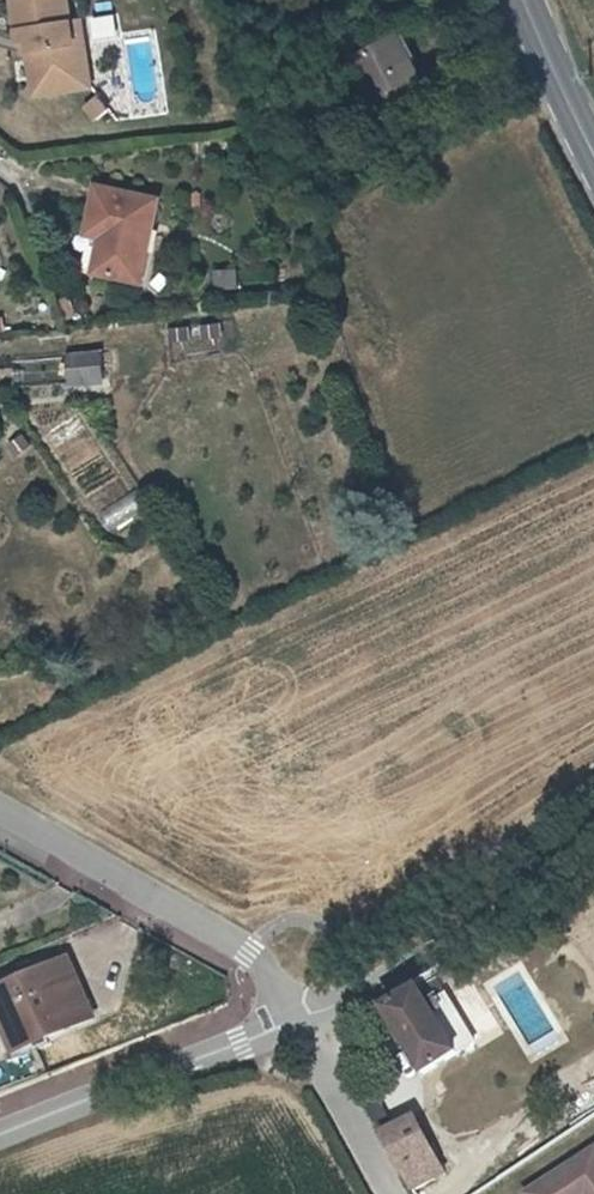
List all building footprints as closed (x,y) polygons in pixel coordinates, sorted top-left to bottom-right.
[(20,39),(29,37),(32,48),(24,50),(29,84),(81,73),(75,39),(80,36),(76,16),(69,17),(66,0),(12,0),(20,39)] [(106,16),(81,19),(84,40),(109,37),(106,16)] [(404,27),(358,52),(387,109),(435,84),(404,27)] [(157,201),(92,186),(82,235),(95,240),(86,274),(137,286),(157,201)] [(232,290),(233,271),(209,270),(208,289),(232,290)] [(173,347),(221,339),(217,321),(170,330),(173,347)] [(107,348),(74,353),(77,376),(111,373),(107,348)] [(0,1004),(0,1031),(1,1030),(15,1062),(38,1052),(40,1056),(86,1034),(59,978),(0,1004)] [(414,1006),(381,1025),(423,1092),(452,1071),(414,1006)] [(372,1127),(404,1185),(435,1163),(403,1109),(372,1127)] [(543,1193),(593,1193),(593,1159),(543,1193)]
